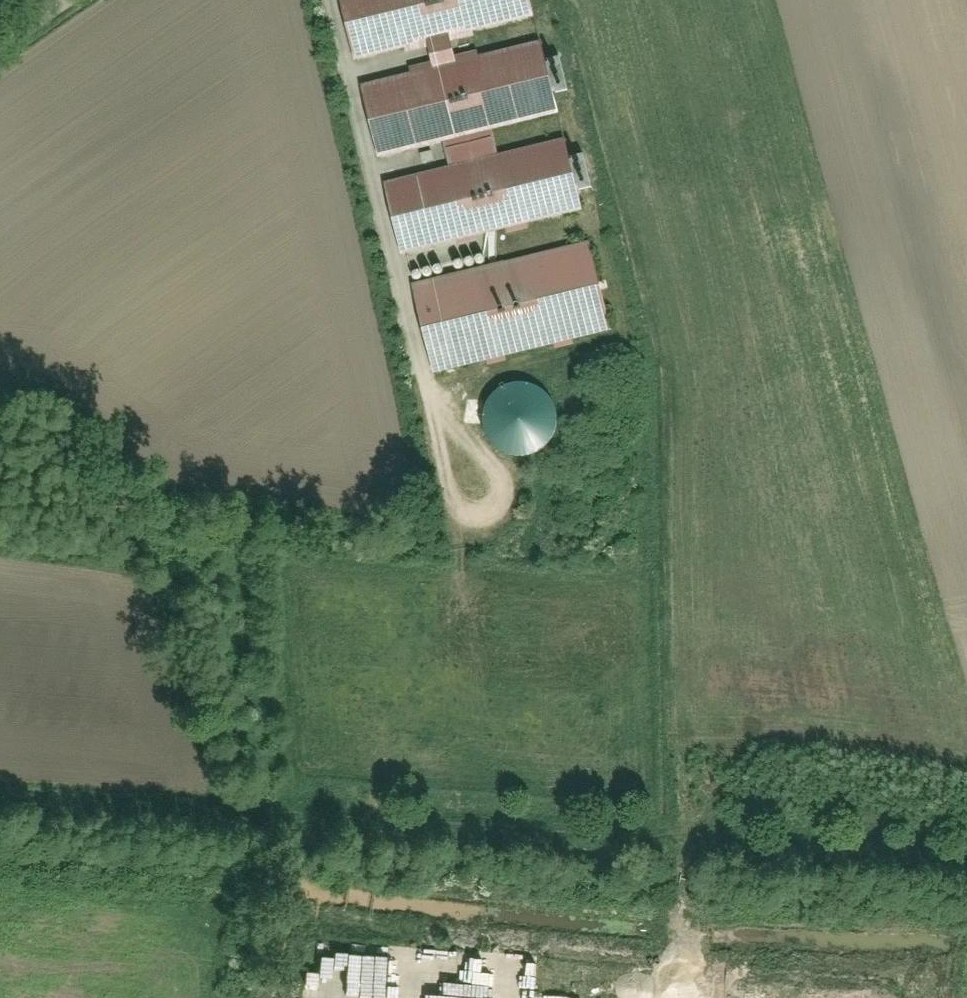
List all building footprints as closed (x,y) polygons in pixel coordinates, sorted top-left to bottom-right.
[(424,34),(430,60),(351,80),(369,151),(439,135),(490,123),(557,104),(538,33),(463,52),(456,27),(533,8),(531,0),(333,0),(344,54),(424,34)] [(490,123),(439,135),(442,152),(376,169),(394,247),(456,232),(463,265),(405,278),(427,369),(610,321),(585,232),(481,260),(474,226),(580,201),(559,122),(493,140),(490,123)]
